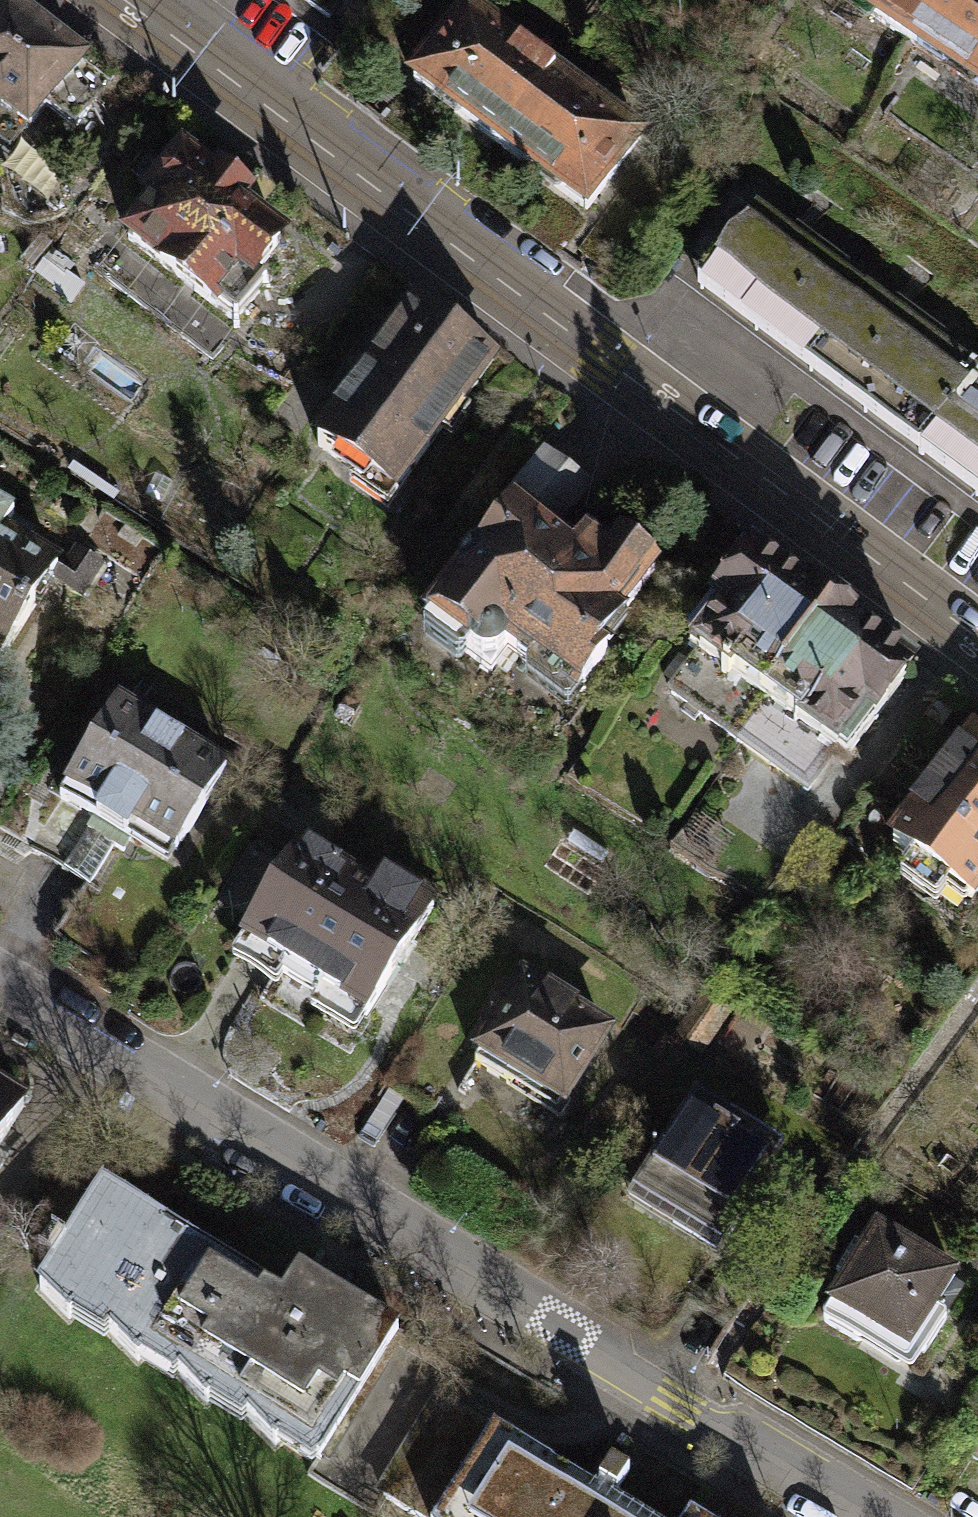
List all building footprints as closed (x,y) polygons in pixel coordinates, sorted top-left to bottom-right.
[(909,41),(937,0),(849,0),(909,41)] [(909,41),(977,87),(977,0),(937,0),(909,41)] [(25,125),(44,102),(73,125),(106,83),(7,5),(0,14),(0,105),(25,125)] [(410,75),(494,141),(549,71),(464,5),(410,75)] [(635,138),(549,71),(494,141),(580,207),(635,138)] [(210,178),(178,153),(145,196),(152,201),(125,235),(233,319),(262,282),(251,273),(277,240),(236,208),(245,197),(214,173),(210,178)] [(863,294),(753,212),(695,290),(805,371),(863,294)] [(974,377),(863,294),(805,371),(916,454),(974,377)] [(414,303),(316,442),(391,495),(455,404),(460,407),(493,359),(414,303)] [(974,377),(916,454),(977,500),(977,374),(977,373),(974,377)] [(507,500),(517,507),(552,533),(587,485),(543,452),(507,500)] [(572,548),(552,533),(517,507),(480,556),(470,556),(421,621),(488,670),(505,648),(564,693),(583,688),(606,658),(592,647),(650,569),(615,542),(608,551),(584,533),(572,548)] [(53,567),(13,543),(24,525),(0,510),(0,654),(53,567)] [(96,565),(75,552),(64,568),(69,571),(62,583),(78,593),(96,565)] [(731,750),(739,739),(831,609),(806,591),(804,595),(750,557),(689,644),(697,650),(668,690),(705,716),(698,727),(731,750)] [(857,628),(831,609),(739,739),(806,787),(833,749),(844,757),(906,670),(854,633),(857,628)] [(56,796),(91,818),(127,840),(134,827),(174,852),(225,770),(115,702),(98,729),(89,723),(80,737),(89,743),(56,796)] [(892,845),(975,902),(977,898),(977,734),(972,730),(892,845)] [(121,849),(127,840),(91,818),(61,867),(86,883),(110,843),(121,849)] [(298,849),(241,943),(283,968),(279,975),(316,997),(320,989),(363,1014),(427,908),(382,881),(375,894),(298,849)] [(503,1014),(474,1063),(511,1084),(516,1075),(564,1103),(604,1032),(568,1011),(571,1005),(546,990),(543,996),(521,984),(517,991),(501,982),(488,1005),(503,1014)] [(723,1012),(698,996),(675,1033),(700,1048),(723,1012)] [(0,1092),(0,1139),(21,1105),(0,1092)] [(693,1093),(633,1195),(721,1246),(781,1144),(693,1093)] [(159,1223),(103,1187),(38,1290),(67,1320),(81,1304),(110,1322),(105,1330),(135,1362),(150,1347),(179,1365),(175,1372),(204,1403),(218,1387),(249,1407),(244,1415),(274,1445),(282,1439),(318,1461),(397,1336),(296,1272),(279,1298),(273,1309),(153,1234),(159,1223)] [(273,1309),(279,1298),(159,1223),(153,1234),(273,1309)] [(842,1280),(818,1315),(855,1340),(866,1323),(915,1357),(945,1313),(933,1305),(952,1278),(876,1226),(860,1249),(856,1247),(836,1276),(842,1280)] [(412,1516),(434,1516),(488,1426),(444,1399),(383,1499),(412,1516)] [(488,1426),(434,1516),(605,1516),(603,1516),(626,1476),(607,1465),(586,1502),(542,1477),(551,1461),(488,1425),(488,1426)]
